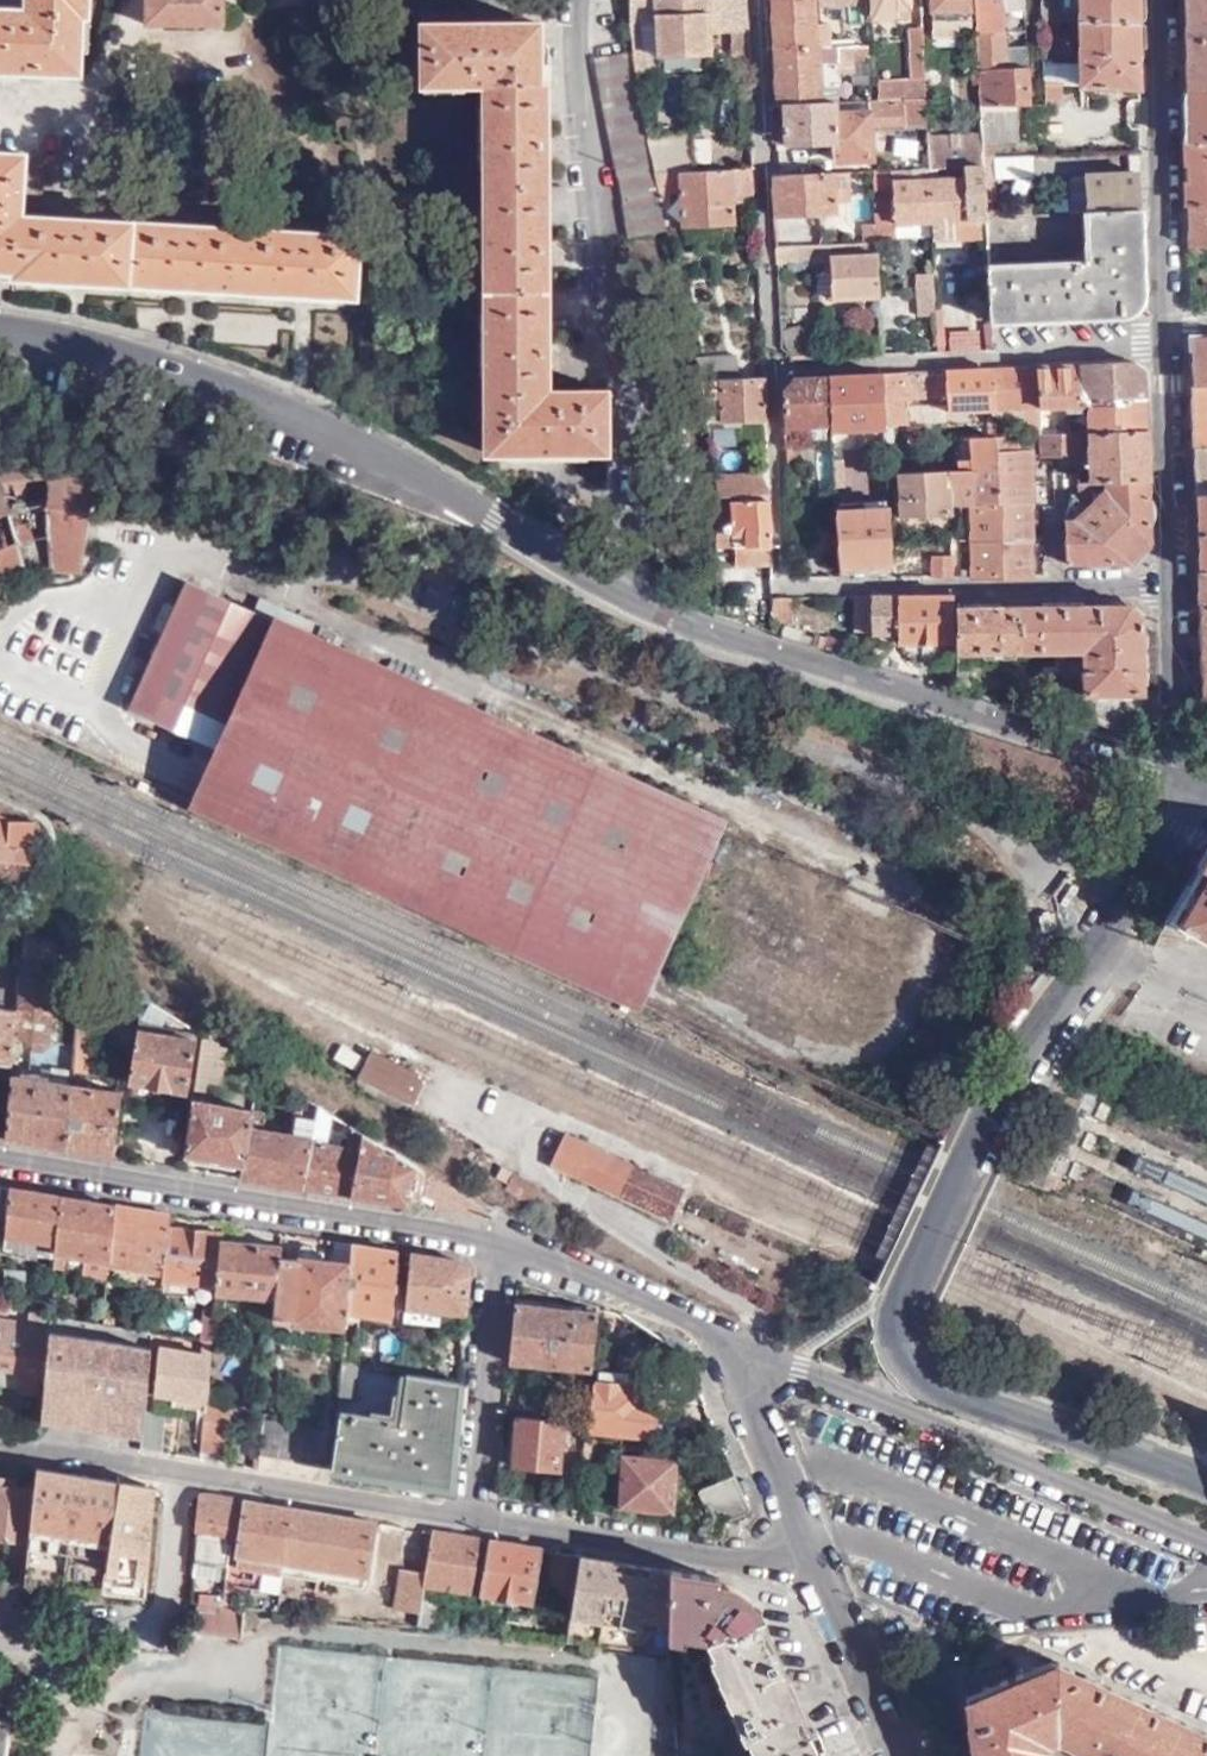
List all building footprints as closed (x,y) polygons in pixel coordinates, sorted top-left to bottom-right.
[(25,8),(0,8),(0,70),(77,73),(80,15),(83,15),(83,0),(25,0),(25,8)] [(142,30),(222,28),(221,0),(142,0),(142,30)] [(744,15),(744,0),(628,0),(628,37),(631,52),(635,74),(645,72),(639,18),(654,18),(654,53),(707,51),(707,26),(706,16),(744,15)] [(813,46),(811,2),(811,0),(770,0),(770,21),(771,47),(813,46)] [(811,2),(825,1),(825,6),(840,6),(840,10),(866,10),(865,0),(811,0),(811,2)] [(907,0),(873,0),(874,20),(894,19),(894,11),(907,11),(907,0)] [(932,37),(972,35),(970,0),(931,0),(932,37)] [(977,33),(1005,32),(1004,10),(1025,10),(1025,0),(976,0),(977,33)] [(1040,18),(1057,18),(1056,0),(1039,0),(1040,18)] [(1137,20),(1137,0),(1078,0),(1078,18),(1137,20)] [(1206,92),(1206,0),(1187,0),(1188,92),(1206,92)] [(727,27),(745,26),(744,15),(706,16),(707,26),(727,27)] [(1057,18),(1040,18),(1041,32),(1057,32),(1057,18)] [(1080,86),(1139,89),(1137,20),(1078,18),(1080,86)] [(559,452),(605,452),(605,391),(546,391),(546,357),(546,205),(546,146),(545,80),(539,80),(539,23),(487,23),(420,23),(420,86),(483,86),(484,452),(559,452)] [(747,74),(745,26),(727,27),(728,66),(735,67),(736,75),(747,74)] [(926,99),(922,31),(907,31),(908,81),(868,82),(868,100),(926,99)] [(977,33),(979,71),(1029,69),(1028,46),(1005,46),(1005,32),(977,33)] [(867,44),(855,44),(854,58),(867,59),(867,44)] [(772,88),(772,104),(784,103),(818,103),(818,86),(837,85),(836,46),(813,46),(771,47),(772,58),(772,88)] [(648,143),(635,74),(631,52),(595,59),(629,233),(664,228),(654,172),(648,143)] [(981,107),(1018,105),(1029,105),(1029,69),(979,71),(981,107)] [(1188,92),(1189,140),(1206,140),(1206,92),(1188,92)] [(870,130),(926,129),(926,101),(864,102),(865,112),(831,113),(831,102),(818,103),(784,103),(784,117),(772,117),(772,143),(833,142),(833,160),(870,160),(870,130)] [(981,107),(982,146),(1019,146),(1018,105),(981,107)] [(926,135),(927,158),(928,170),(964,169),(984,168),(983,159),(982,146),(982,133),(926,135)] [(1189,140),(1190,204),(1206,204),(1206,140),(1189,140)] [(694,142),(648,143),(654,172),(678,171),(695,171),(694,142)] [(0,153),(0,270),(13,270),(12,276),(76,280),(190,287),(305,294),(354,297),(358,237),(20,216),(22,197),(40,198),(42,169),(24,167),(25,155),(0,153)] [(984,168),(986,220),(996,219),(994,158),(983,159),(984,168)] [(954,221),(986,220),(984,168),(964,169),(964,179),(928,181),(931,237),(931,240),(954,239),(954,221)] [(751,169),(695,171),(678,171),(679,223),(729,223),(729,194),(752,194),(751,169)] [(876,244),(876,240),(874,171),(864,172),(865,225),(862,225),(861,243),(876,244)] [(876,240),(931,237),(928,181),(913,182),(913,171),(874,171),(876,240)] [(770,175),(772,215),(833,213),(832,173),(770,175)] [(1141,212),(1141,177),(1087,179),(1088,215),(1141,212)] [(1190,204),(1190,245),(1206,245),(1206,204),(1190,204)] [(1141,212),(1088,215),(1090,262),(988,266),(990,321),(1128,317),(1137,313),(1142,306),(1141,212)] [(829,297),(878,296),(876,244),(861,243),(773,243),(774,263),(827,263),(829,297)] [(924,320),(934,320),(932,286),(923,286),(924,320)] [(777,348),(784,355),(815,345),(808,319),(777,329),(777,348)] [(949,353),(979,353),(978,329),(948,330),(949,353)] [(1192,386),(1206,385),(1206,336),(1191,336),(1192,386)] [(697,381),(734,378),(733,356),(692,358),(697,381)] [(1082,364),(1082,405),(1091,404),(1146,401),(1145,374),(1139,368),(1131,362),(1082,364)] [(1036,367),(1037,407),(1082,405),(1082,364),(1036,367)] [(991,369),(993,409),(1037,407),(1036,367),(991,369)] [(991,369),(943,371),(944,412),(993,409),(991,369)] [(905,395),(937,393),(936,371),(882,374),(884,424),(906,422),(905,395)] [(882,374),(828,376),(830,424),(830,427),(883,426),(884,424),(882,374)] [(830,424),(828,376),(791,378),(785,384),(780,391),(782,424),(830,424)] [(762,420),(760,378),(734,378),(697,381),(703,423),(762,420)] [(1193,448),(1206,447),(1206,385),(1192,386),(1193,448)] [(1092,433),(1148,430),(1146,401),(1091,404),(1092,433)] [(1024,408),(1024,435),(1038,435),(1037,420),(1037,407),(1024,408)] [(1037,420),(1038,435),(1083,433),(1082,418),(1037,420)] [(1107,480),(1149,479),(1148,430),(1092,433),(1093,481),(1107,480)] [(1083,433),(1038,435),(1038,456),(1041,456),(1083,454),(1083,433)] [(969,471),(970,502),(997,501),(1029,501),(1029,503),(1043,503),(1047,503),(1047,490),(1041,487),(1041,456),(1038,456),(1038,435),(1024,435),(994,436),(996,470),(969,471)] [(969,438),(969,471),(996,470),(994,436),(969,438)] [(1,580),(23,572),(50,567),(80,569),(89,514),(126,521),(127,508),(166,515),(169,496),(140,491),(147,447),(112,441),(111,450),(46,446),(0,452),(0,581),(1,580)] [(797,444),(782,444),(784,512),(799,512),(797,444)] [(1195,493),(1206,493),(1206,447),(1193,448),(1195,493)] [(946,471),(897,473),(898,513),(947,514),(947,502),(946,471)] [(947,502),(970,502),(969,471),(946,471),(947,502)] [(715,500),(765,498),(764,486),(760,472),(721,474),(722,482),(712,482),(715,500)] [(1065,523),(1064,564),(1129,564),(1142,551),(1150,542),(1149,479),(1107,480),(1107,486),(1071,523),(1065,523)] [(1093,492),(1093,481),(1076,482),(1071,482),(1070,493),(1081,493),(1093,492)] [(1198,574),(1206,574),(1206,493),(1195,493),(1198,574)] [(732,562),(768,561),(768,545),(765,498),(715,500),(714,505),(724,504),(725,515),(714,515),(714,545),(731,545),(732,562)] [(970,502),(969,578),(999,577),(997,501),(970,502)] [(997,501),(999,577),(1030,577),(1030,540),(1029,503),(1029,501),(997,501)] [(1029,503),(1030,540),(1043,540),(1043,503),(1029,503)] [(885,506),(833,508),(835,566),(851,565),(859,565),(887,564),(885,506)] [(928,578),(948,578),(947,556),(928,557),(928,578)] [(1200,607),(1206,608),(1206,574),(1198,574),(1200,607)] [(405,843),(465,709),(331,648),(337,632),(320,625),(313,640),(186,582),(153,656),(129,706),(216,746),(211,756),(405,843)] [(950,594),(869,596),(869,634),(895,635),(895,646),(952,644),(950,594)] [(788,598),(770,598),(770,621),(789,621),(788,598)] [(1137,711),(1142,704),(1141,620),(1126,605),(955,606),(956,654),(1056,656),(1056,674),(1046,675),(1046,696),(1087,697),(1094,715),(1107,723),(1122,723),(1130,719),(1137,711)] [(781,627),(780,636),(795,641),(798,632),(781,627)] [(813,634),(809,645),(842,656),(847,642),(827,635),(826,639),(813,634)] [(485,934),(641,1005),(686,906),(720,826),(465,709),(405,843),(211,756),(191,802),(427,908),(485,934)] [(0,816),(0,876),(30,879),(36,822),(7,820),(0,816)] [(1158,938),(1206,945),(1206,854),(1158,938)] [(58,961),(23,956),(22,965),(18,1013),(15,1042),(50,1046),(58,961)] [(15,1042),(18,1013),(0,1010),(0,1063),(13,1065),(15,1042)] [(194,1040),(139,1031),(131,1083),(186,1092),(194,1040)] [(214,1040),(202,1033),(195,1081),(208,1082),(214,1040)] [(90,1038),(77,1036),(73,1075),(86,1076),(90,1038)] [(340,1045),(332,1058),(353,1070),(360,1056),(340,1045)] [(369,1050),(354,1080),(410,1108),(425,1078),(369,1050)] [(64,1150),(72,1087),(41,1082),(42,1075),(29,1074),(29,1080),(12,1077),(5,1140),(64,1150)] [(121,1095),(72,1087),(64,1150),(88,1154),(111,1158),(121,1095)] [(252,1114),(192,1102),(184,1157),(241,1165),(248,1129),(252,1114)] [(349,1196),(363,1132),(318,1104),(314,1123),(301,1188),(349,1196)] [(238,1178),(301,1188),(314,1123),(296,1121),(294,1136),(248,1129),(241,1165),(238,1178)] [(418,1197),(422,1169),(363,1132),(349,1196),(408,1205),(408,1196),(418,1197)] [(561,1135),(546,1170),(667,1223),(683,1188),(561,1135)] [(479,1204),(425,1171),(423,1187),(435,1190),(432,1208),(487,1217),(489,1213),(489,1210),(479,1204)] [(62,1195),(1,1185),(0,1195),(0,1223),(4,1224),(3,1233),(57,1242),(62,1195)] [(63,1254),(82,1258),(80,1274),(108,1277),(109,1265),(109,1261),(115,1204),(62,1195),(57,1242),(55,1253),(55,1257),(54,1268),(61,1269),(63,1254)] [(168,1227),(169,1213),(115,1204),(109,1261),(109,1265),(164,1273),(168,1227)] [(221,1232),(222,1221),(213,1220),(212,1231),(221,1232)] [(220,1239),(221,1232),(212,1231),(168,1227),(164,1273),(163,1279),(216,1286),(220,1239)] [(1,1248),(55,1257),(55,1253),(57,1242),(3,1233),(1,1248)] [(279,1244),(220,1239),(216,1286),(215,1294),(274,1300),(278,1257),(279,1244)] [(351,1242),(334,1240),(332,1263),(320,1262),(321,1253),(310,1252),(311,1246),(297,1244),(295,1258),(278,1257),(274,1300),(272,1319),(343,1325),(345,1313),(351,1242)] [(398,1250),(351,1242),(345,1313),(392,1319),(398,1250)] [(458,1260),(410,1252),(404,1306),(432,1310),(465,1313),(468,1273),(458,1260)] [(592,1369),(597,1309),(515,1301),(508,1362),(592,1369)] [(210,1341),(214,1305),(202,1304),(199,1339),(210,1341)] [(21,1374),(18,1392),(42,1396),(49,1329),(6,1321),(7,1306),(0,1305),(0,1371),(21,1374)] [(432,1310),(404,1306),(403,1319),(432,1322),(432,1310)] [(49,1322),(50,1314),(33,1311),(32,1318),(49,1322)] [(152,1331),(103,1323),(50,1314),(49,1322),(49,1329),(42,1396),(40,1421),(121,1434),(141,1438),(143,1418),(152,1331)] [(398,1371),(401,1341),(380,1339),(376,1368),(398,1371)] [(152,1397),(205,1405),(209,1354),(158,1346),(152,1397)] [(359,1365),(339,1362),(335,1403),(355,1404),(359,1365)] [(600,1385),(596,1384),(591,1428),(652,1436),(656,1405),(653,1405),(656,1377),(601,1371),(600,1385)] [(449,1485),(459,1380),(405,1372),(397,1423),(334,1414),(329,1467),(449,1485)] [(519,1390),(517,1416),(561,1420),(564,1395),(519,1390)] [(205,1405),(200,1453),(226,1457),(231,1410),(205,1405)] [(260,1444),(262,1420),(263,1417),(253,1416),(250,1442),(260,1444)] [(561,1420),(517,1416),(512,1465),(559,1469),(564,1420),(561,1420)] [(139,1452),(160,1456),(164,1420),(143,1418),(141,1438),(139,1452)] [(260,1444),(258,1457),(313,1466),(317,1429),(262,1420),(260,1444)] [(670,1510),(671,1462),(624,1456),(622,1502),(670,1510)] [(121,1484),(39,1471),(37,1490),(32,1546),(29,1587),(106,1594),(121,1484)] [(751,1513),(736,1476),(699,1494),(713,1530),(751,1513)] [(37,1490),(15,1487),(15,1483),(0,1480),(0,1541),(32,1546),(37,1490)] [(153,1489),(121,1484),(106,1594),(145,1599),(153,1489)] [(229,1567),(237,1501),(202,1496),(195,1562),(229,1567)] [(284,1576),(285,1562),(292,1510),(245,1503),(237,1570),(284,1576)] [(366,1575),(374,1523),(292,1510),(285,1562),(366,1575)] [(473,1591),(480,1539),(433,1532),(425,1578),(424,1585),(473,1591)] [(531,1600),(539,1548),(492,1541),(484,1594),(531,1600)] [(572,1611),(582,1555),(554,1551),(548,1585),(565,1589),(562,1609),(572,1611)] [(590,1556),(582,1555),(572,1611),(567,1641),(670,1652),(668,1569),(590,1556)] [(668,1569),(670,1652),(672,1652),(677,1755),(747,1755),(756,1752),(807,1731),(760,1619),(745,1596),(730,1582),(718,1577),(668,1569)] [(422,1598),(424,1585),(425,1578),(398,1575),(394,1611),(421,1614),(422,1598)] [(419,1626),(434,1628),(437,1599),(422,1598),(421,1614),(419,1626)] [(244,1614),(197,1608),(194,1635),(239,1640),(244,1614)] [(1056,1662),(1022,1675),(1019,1668),(990,1681),(994,1687),(963,1699),(968,1738),(976,1755),(1046,1755),(1043,1748),(1045,1740),(1070,1731),(1075,1746),(1096,1755),(1206,1755),(1206,1733),(1056,1662)] [(807,1731),(756,1752),(758,1755),(817,1755),(807,1731)]
